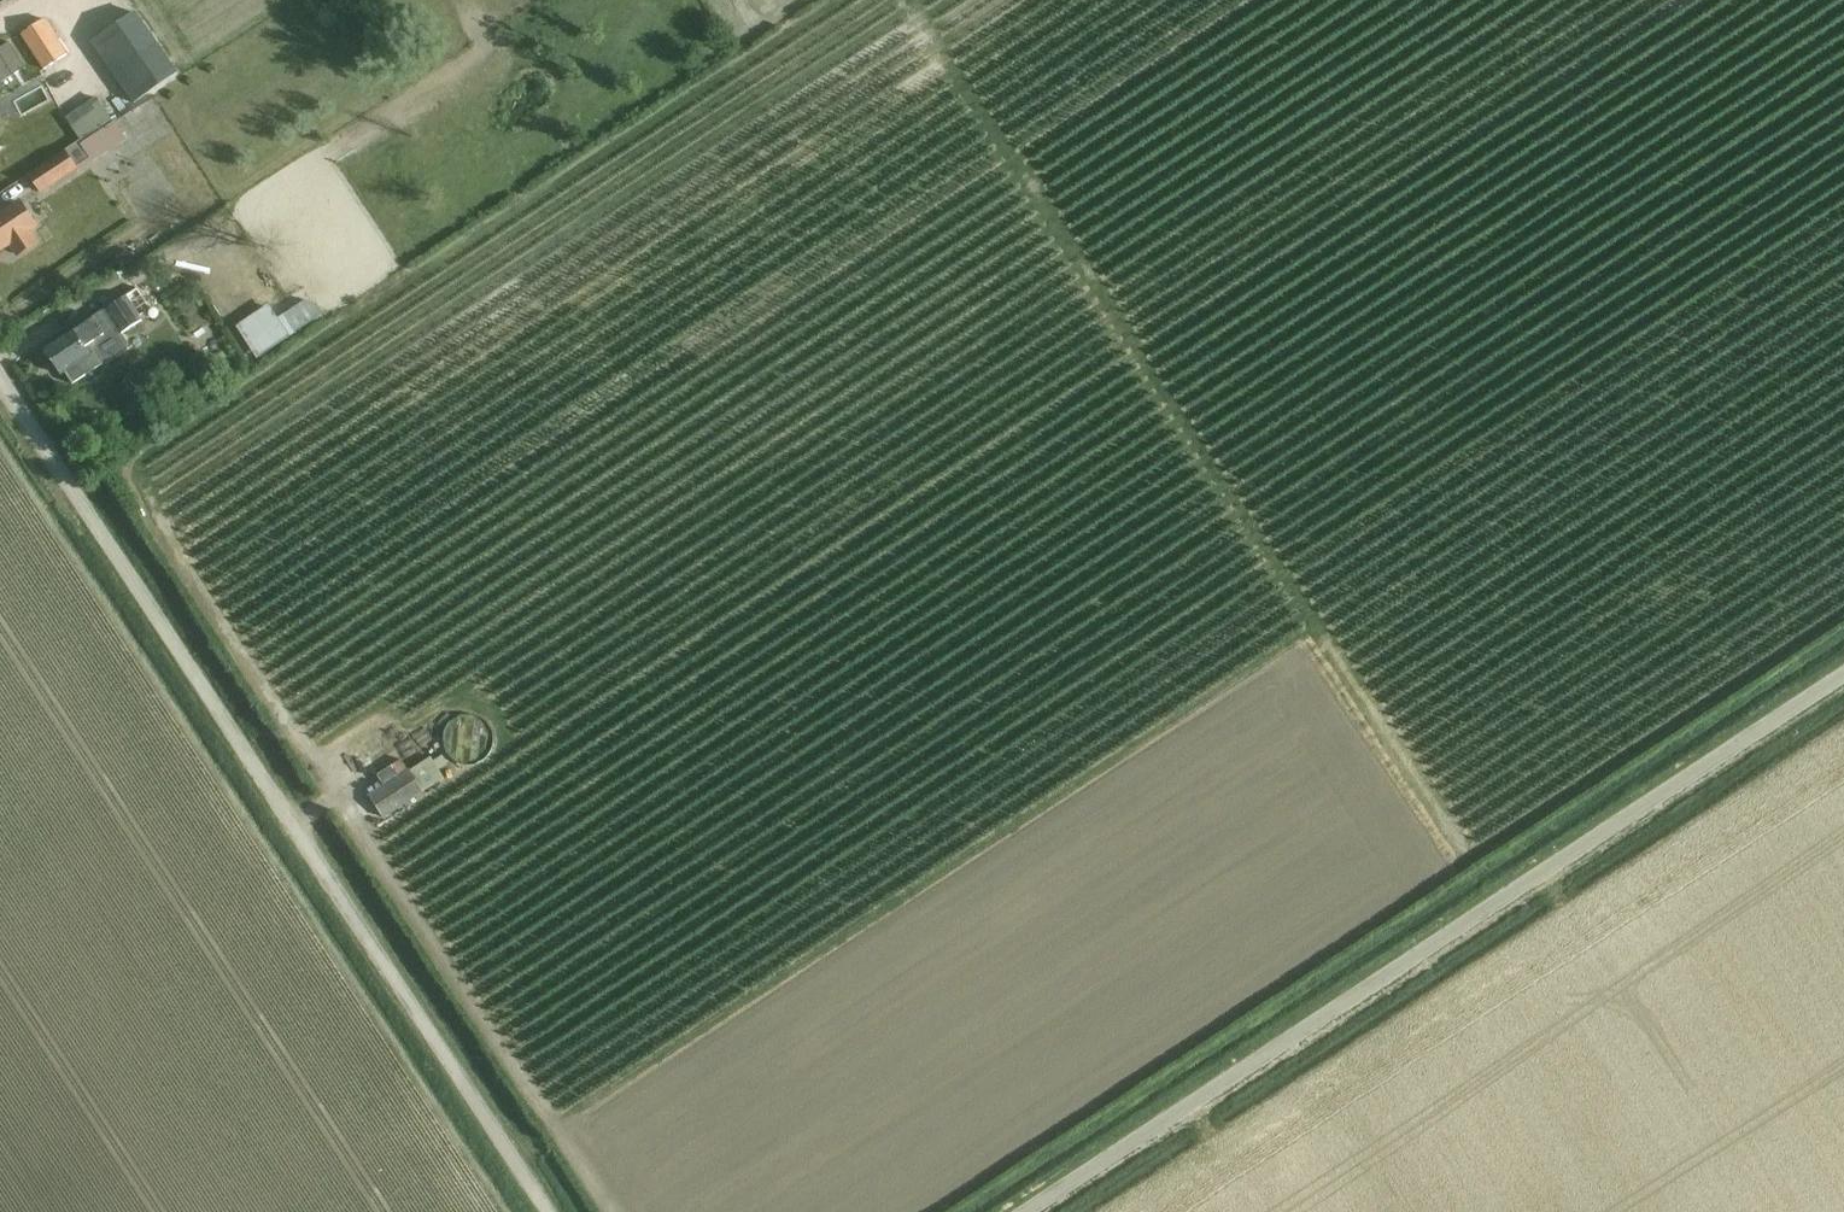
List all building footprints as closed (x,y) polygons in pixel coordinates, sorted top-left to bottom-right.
[(46,70),(69,54),(47,19),(23,35),(46,70)] [(153,97),(139,75),(76,115),(98,149),(121,134),(113,122),(153,97)] [(30,175),(42,193),(77,170),(65,151),(30,175)] [(10,242),(19,256),(38,243),(29,230),(35,226),(20,202),(0,215),(0,249),(10,242)] [(44,349),(58,372),(62,370),(70,382),(100,362),(88,343),(113,326),(118,333),(139,319),(125,297),(44,349)] [(270,308),(237,328),(248,346),(268,333),(276,345),(288,337),(270,308)] [(442,737),(443,749),(449,760),(459,766),(472,767),(483,763),(490,755),(494,745),(493,735),(488,726),(481,719),(469,716),(457,718),(447,726),(442,737)] [(410,770),(369,796),(383,818),(444,779),(431,758),(410,771),(410,770)]
